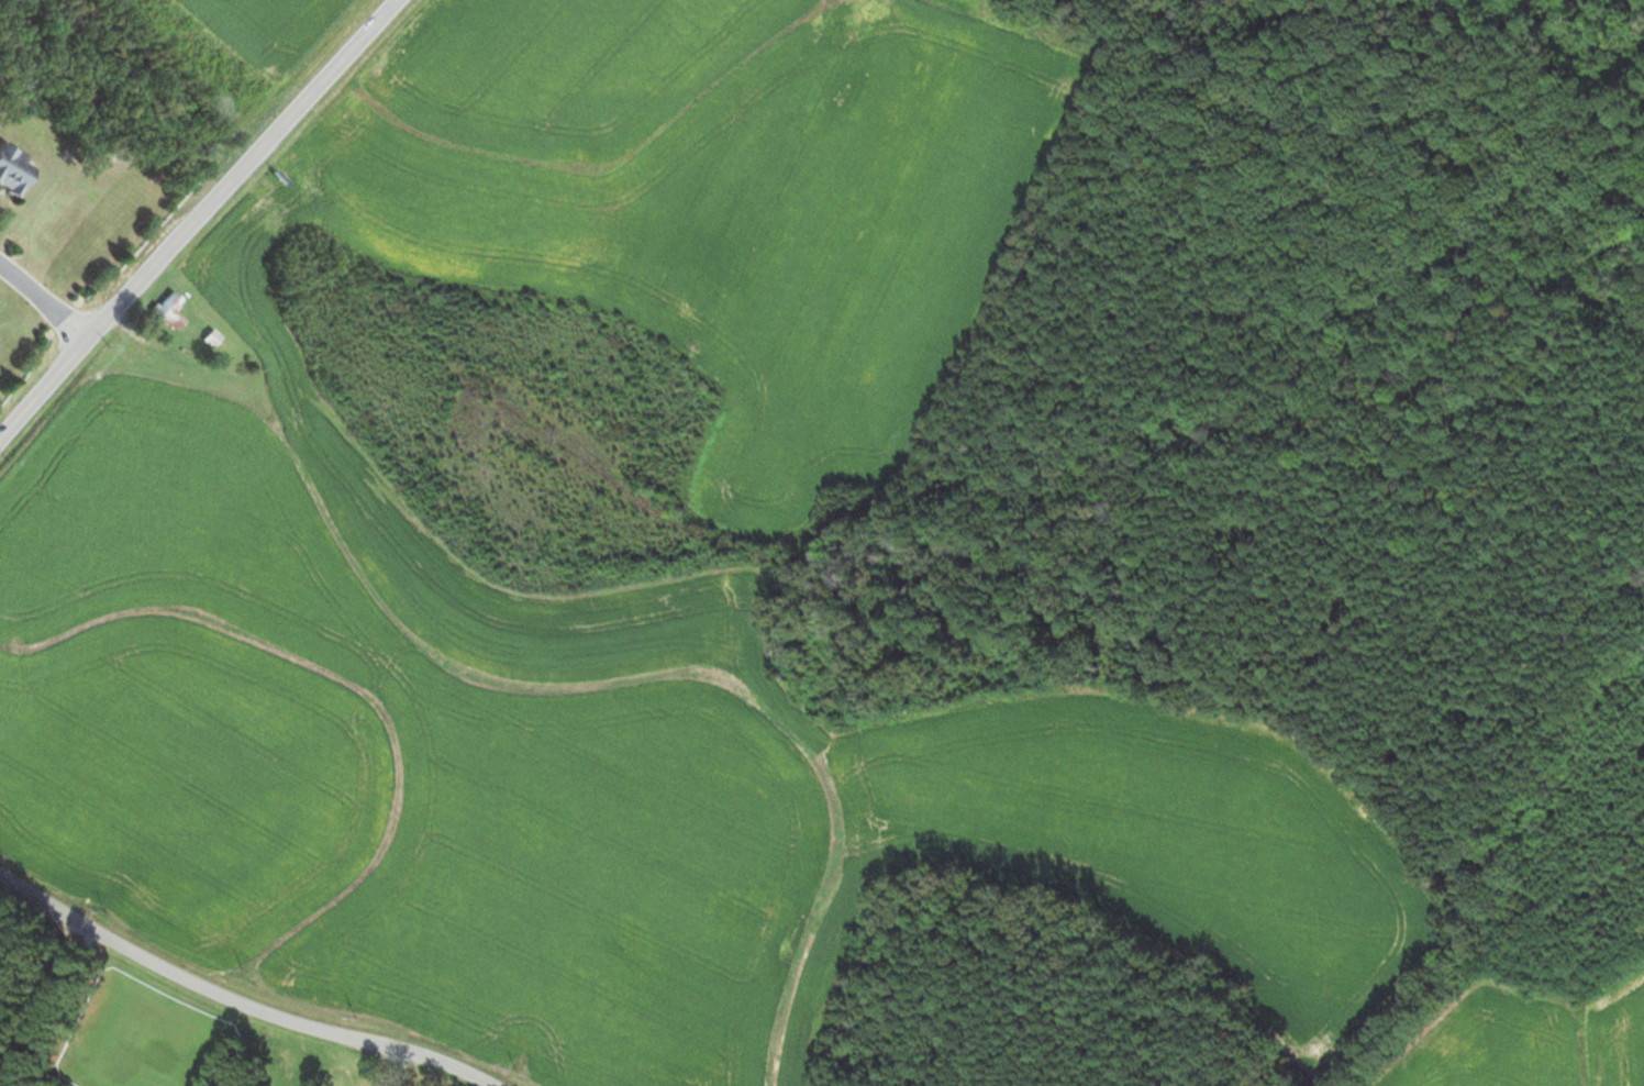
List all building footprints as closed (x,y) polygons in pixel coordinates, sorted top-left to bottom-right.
[(31,170),(20,164),(24,157),(0,144),(0,190),(16,198),(31,170)] [(147,317),(161,328),(182,301),(168,290),(147,317)] [(211,348),(220,338),(211,330),(202,340),(211,348)]
